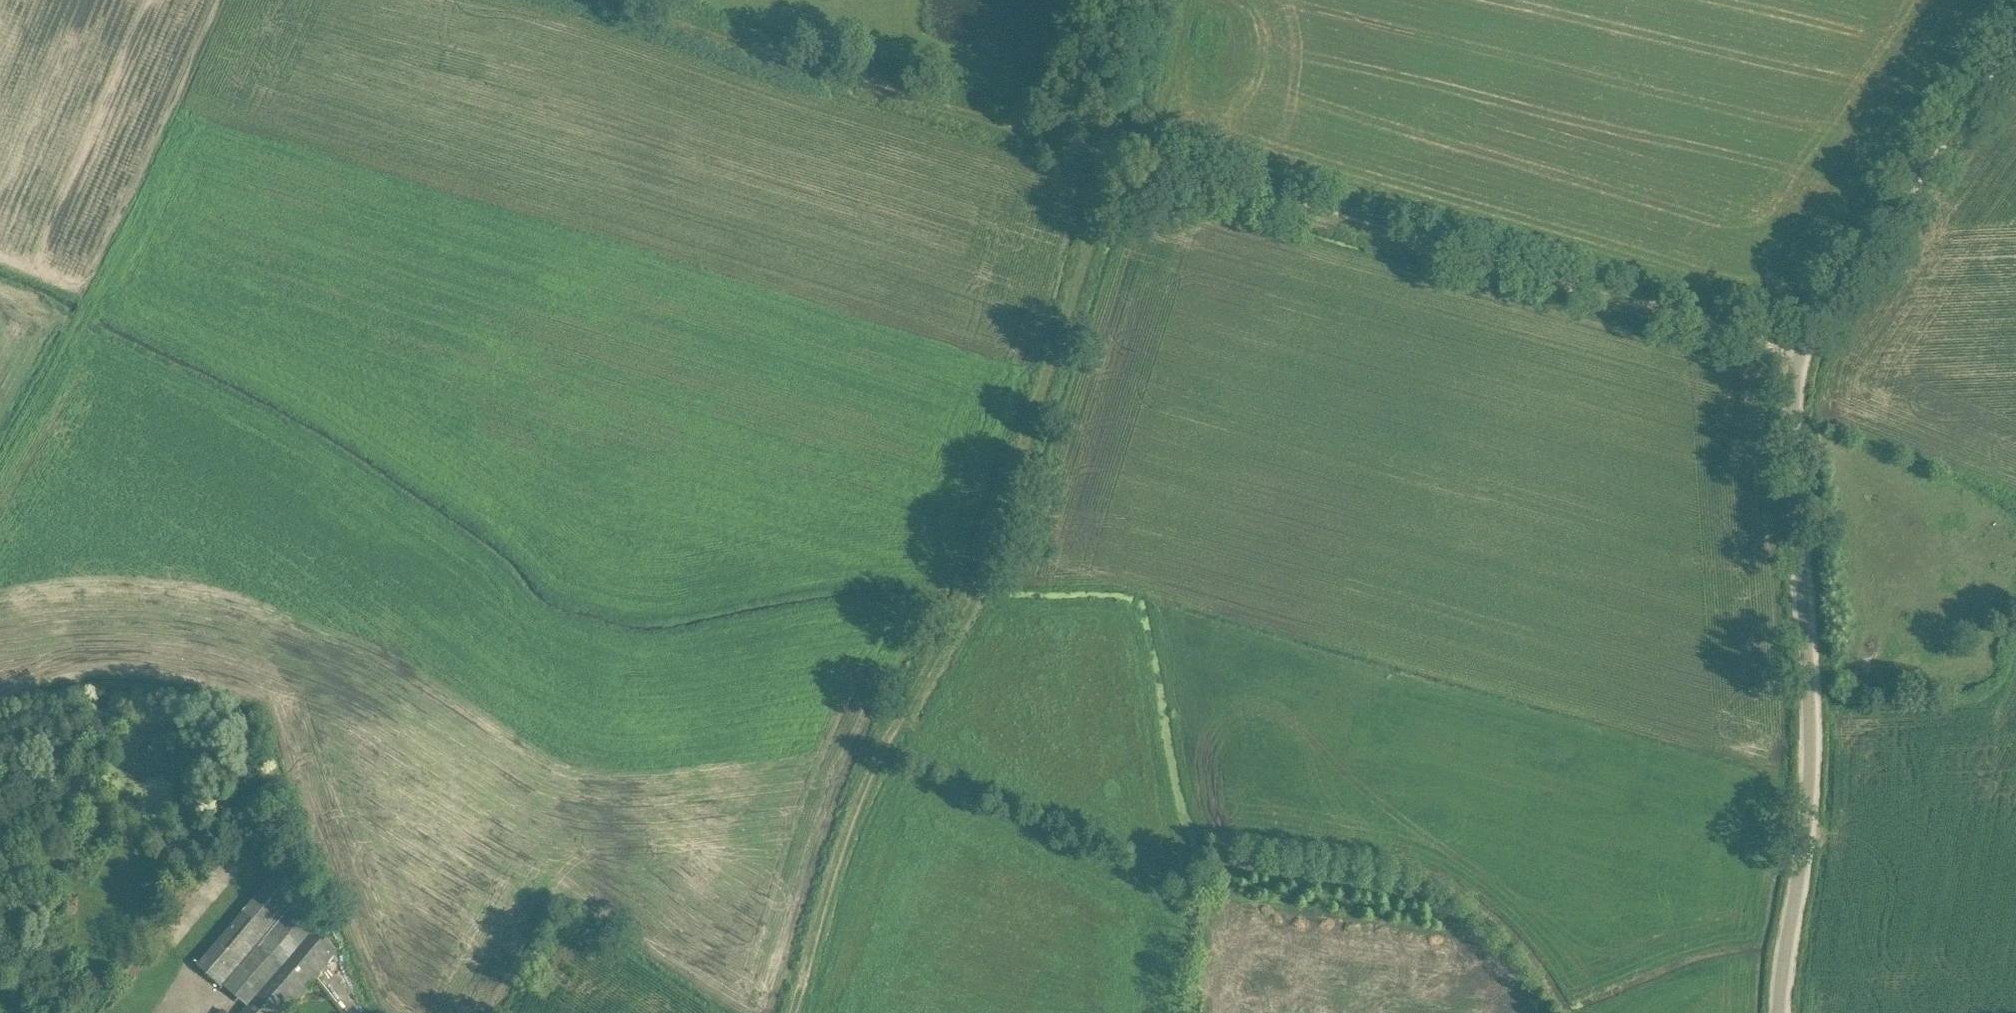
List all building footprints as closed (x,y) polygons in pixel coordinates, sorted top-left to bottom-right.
[(300,896),(274,874),(197,966),(222,987),(224,985),(249,1005),(242,1012),(284,1012),(336,952),(313,932),(325,917),(300,896)]
